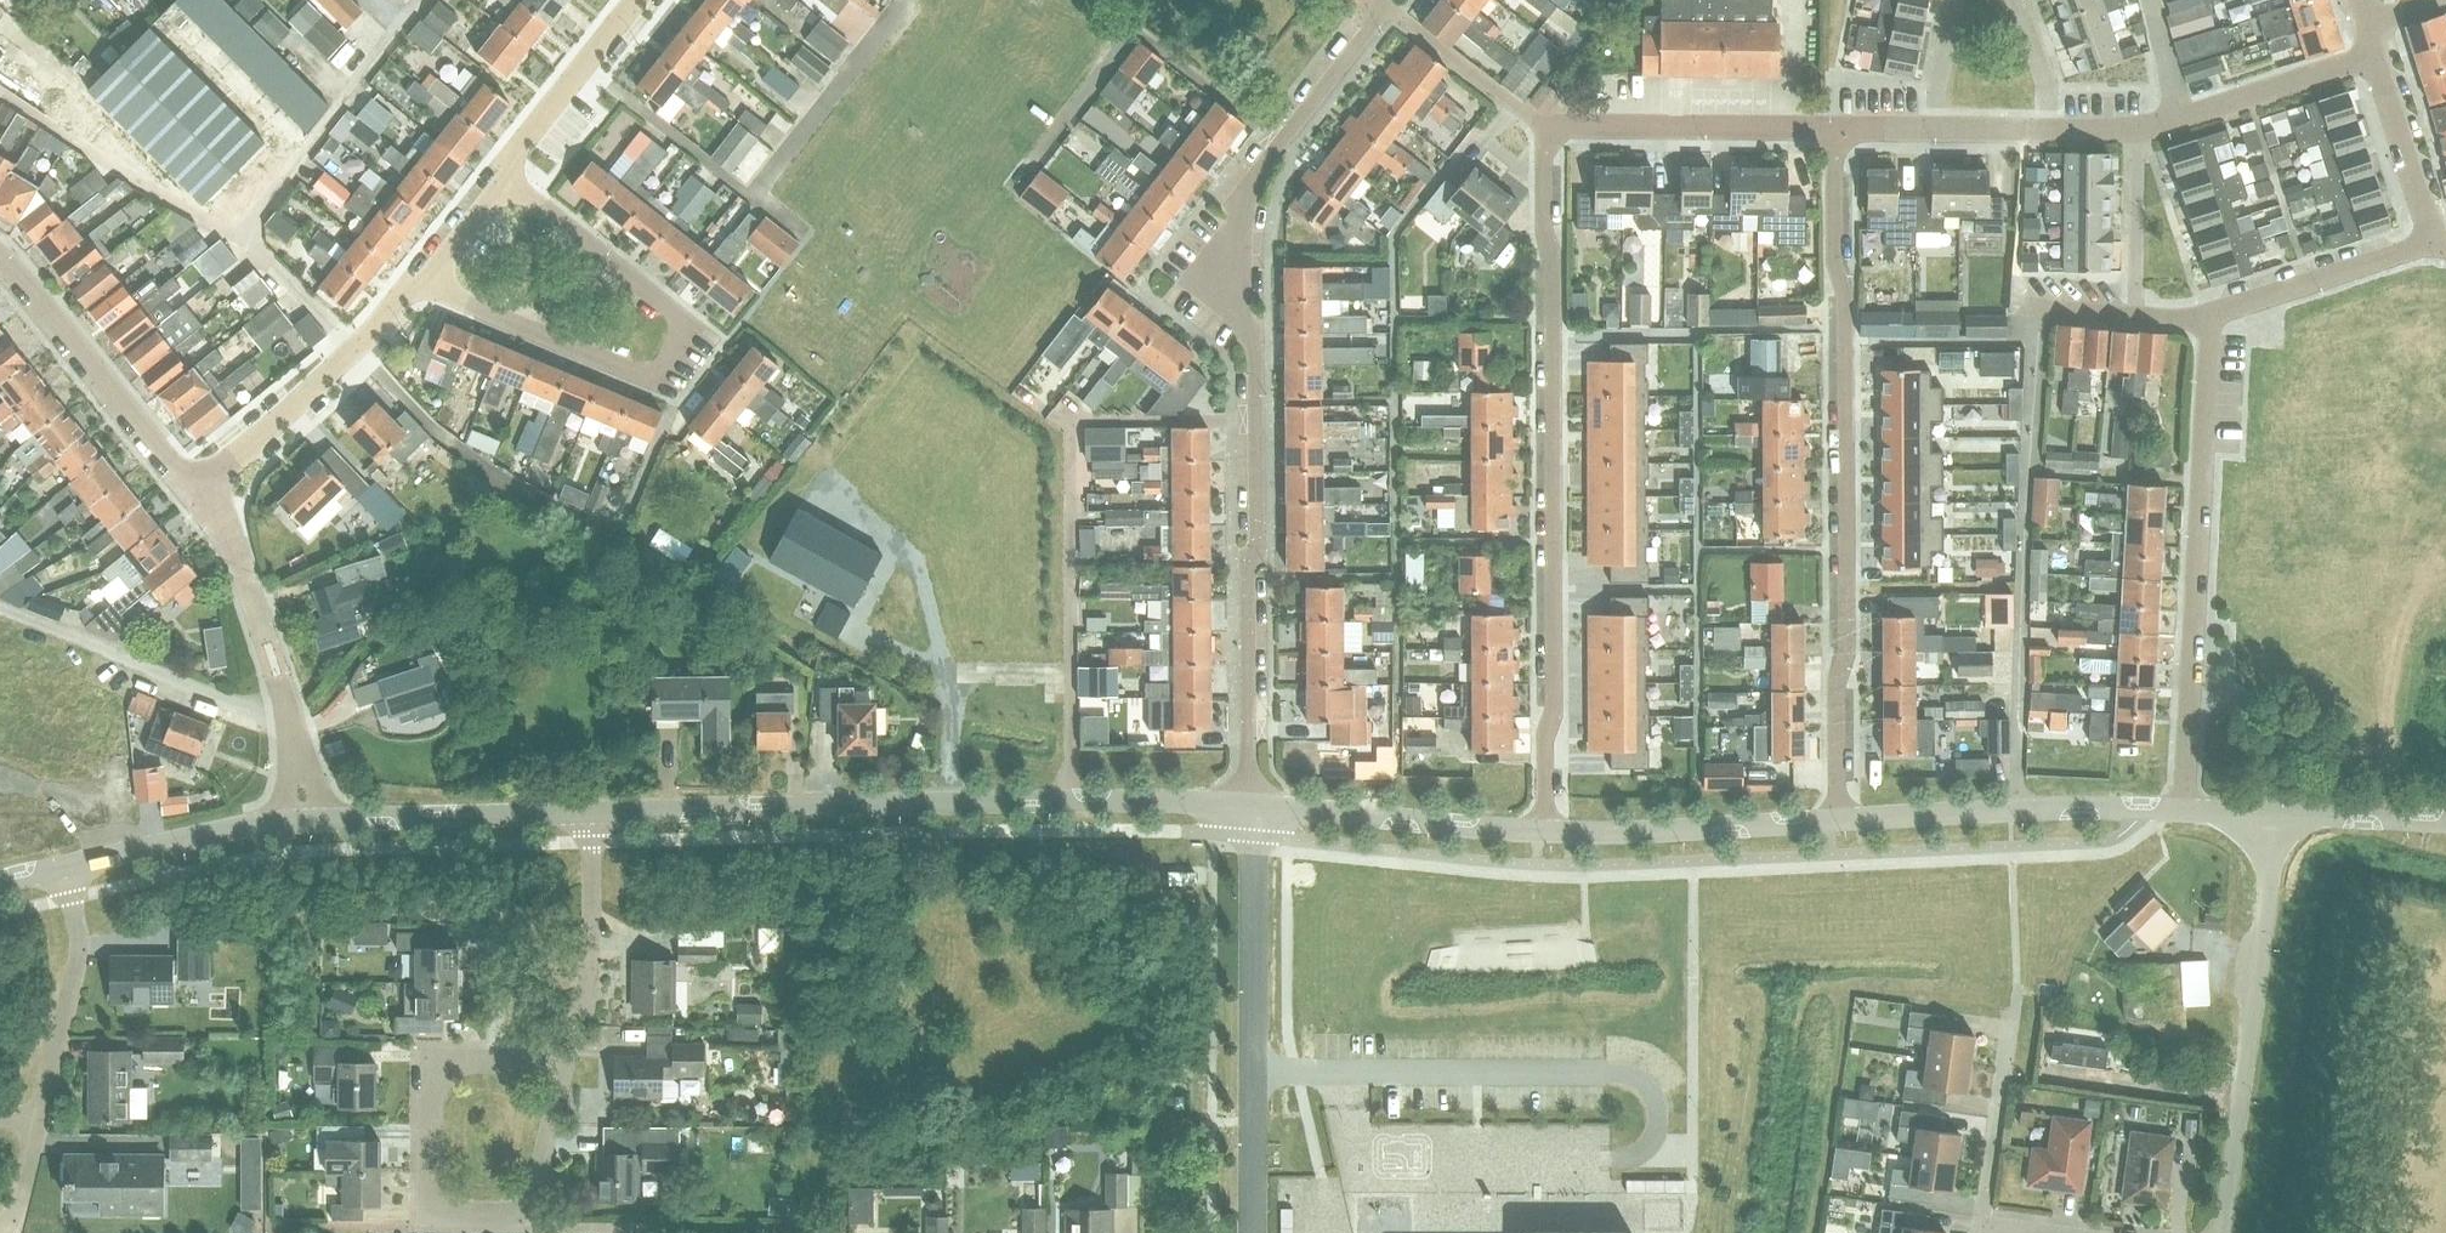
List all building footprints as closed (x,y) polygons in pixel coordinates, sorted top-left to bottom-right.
[(194,14),(208,0),(179,0),(194,14)] [(194,14),(210,30),(232,8),(224,0),(208,0),(194,14)] [(232,7),(247,22),(263,5),(259,0),(239,0),(232,7)] [(346,28),(362,12),(350,0),(317,0),(346,28)] [(522,3),(518,0),(498,0),(513,11),(500,26),(528,47),(547,23),(522,3)] [(522,3),(547,23),(565,0),(524,0),(522,3)] [(700,7),(724,26),(745,0),(705,0),(700,7)] [(788,11),(789,10),(801,19),(808,11),(795,0),(775,0),(788,11)] [(835,15),(846,2),(844,0),(817,0),(835,15)] [(878,12),(863,0),(846,0),(872,20),(878,12)] [(1421,25),(1448,47),(1459,32),(1483,51),(1492,39),(1481,29),(1443,0),(1440,0),(1421,25)] [(1481,29),(1492,39),(1499,30),(1475,12),(1485,0),(1443,0),(1481,29)] [(1524,1),(1547,18),(1556,6),(1547,0),(1525,0),(1524,1)] [(1564,9),(1570,1),(1569,0),(1552,0),(1564,9)] [(1643,35),(1642,35),(1642,74),(1659,74),(1659,76),(1777,76),(1777,23),(1771,23),(1771,0),(1661,0),(1661,15),(1643,15),(1643,35)] [(1879,13),(1922,21),(1926,0),(1882,0),(1879,13)] [(2051,3),(2054,2),(2060,18),(2112,0),(2050,0),(2051,3)] [(2060,18),(2066,35),(2062,36),(2066,47),(2111,31),(2124,27),(2117,8),(2123,6),(2121,0),(2112,0),(2060,18)] [(2168,15),(2201,5),(2199,0),(2164,0),(2168,15)] [(2256,16),(2260,28),(2264,40),(2266,40),(2298,30),(2333,19),(2327,0),(2306,0),(2290,5),(2256,16)] [(459,17),(438,1),(423,20),(443,36),(459,17)] [(307,2),(288,22),(303,36),(328,59),(347,40),(321,16),(307,2)] [(2165,16),(2171,37),(2211,25),(2204,4),(2201,5),(2168,15),(2165,16)] [(700,7),(679,33),(703,53),(713,40),(721,46),(726,41),(739,51),(745,43),(732,33),(724,26),(700,7)] [(232,8),(210,30),(226,46),(248,24),(232,8)] [(275,48),(290,33),(268,11),(253,25),(275,48)] [(1858,25),(1856,37),(1917,49),(1922,21),(1879,13),(1876,29),(1858,25)] [(2445,42),(2445,24),(2443,14),(2404,26),(2413,53),(2445,42)] [(2298,30),(2266,40),(2270,54),(2300,44),(2305,59),(2342,47),(2333,19),(2298,30)] [(419,20),(406,36),(431,56),(444,40),(419,20)] [(848,43),(819,20),(803,41),(832,64),(848,43)] [(2141,23),(2131,27),(2135,38),(2145,34),(2141,23)] [(248,24),(226,46),(242,62),(264,40),(248,24)] [(739,24),(732,33),(745,43),(752,35),(739,24)] [(1850,24),(1848,36),(1856,37),(1858,25),(1850,24)] [(528,47),(500,26),(477,53),(506,75),(528,47)] [(2214,42),(2225,38),(2222,27),(2172,43),(2179,64),(2217,52),(2214,42)] [(149,28),(87,90),(203,205),(264,143),(149,28)] [(2111,31),(2066,47),(2070,58),(2073,57),(2079,74),(2121,60),(2140,53),(2136,43),(2118,50),(2111,31)] [(703,53),(679,33),(658,60),(707,99),(723,111),(729,102),(697,77),(701,72),(693,65),(703,53)] [(1848,36),(1846,48),(1853,49),(1856,37),(1848,36)] [(1917,49),(1856,37),(1853,49),(1871,53),(1868,70),(1883,73),(1911,78),(1917,49)] [(242,62),(239,66),(258,85),(284,60),(264,40),(242,62)] [(1164,61),(1141,42),(1120,68),(1143,87),(1164,61)] [(2413,53),(2421,78),(2445,70),(2445,42),(2413,53)] [(110,44),(101,54),(108,61),(118,51),(110,44)] [(1396,64),(1391,71),(1424,96),(1434,104),(1434,103),(1442,93),(1447,87),(1437,79),(1445,69),(1414,45),(1398,66),(1396,64)] [(800,46),(787,62),(815,84),(828,68),(800,46)] [(1518,59),(1542,78),(1549,69),(1525,51),(1518,59)] [(83,55),(73,67),(88,79),(97,69),(83,55)] [(2186,82),(2220,71),(2216,57),(2181,68),(2186,82)] [(1542,78),(1518,59),(1500,82),(1523,101),(1542,78)] [(284,60),(258,85),(273,100),(298,74),(284,60)] [(658,60),(636,87),(660,106),(654,114),(668,124),(685,102),(697,111),(707,99),(658,60)] [(787,101),(799,86),(772,65),(761,80),(787,101)] [(1119,69),(1099,94),(1123,113),(1142,88),(1119,69)] [(2421,78),(2429,105),(2445,99),(2445,70),(2421,78)] [(1389,78),(1372,99),(1403,123),(1412,112),(1422,119),(1426,113),(1434,104),(1424,96),(1391,71),(1387,76),(1389,78)] [(298,74),(273,100),(287,114),(313,89),(298,74)] [(446,106),(456,114),(483,135),(508,103),(473,75),(459,93),(462,95),(460,98),(436,79),(427,91),(433,96),(446,106)] [(1545,112),(1557,96),(1543,85),(1531,101),(1545,112)] [(313,89),(287,114),(307,134),(330,106),(313,89)] [(2296,138),(2355,120),(2346,91),(2304,105),(2309,121),(2292,127),(2296,138)] [(1442,93),(1434,103),(1446,113),(1454,103),(1442,93)] [(433,96),(424,107),(438,118),(446,106),(433,96)] [(370,99),(356,117),(379,135),(393,117),(370,99)] [(1355,117),(1350,124),(1382,150),(1392,156),(1404,166),(1412,157),(1400,147),(1391,139),(1403,123),(1372,99),(1357,118),(1355,117)] [(1195,129),(1222,150),(1244,124),(1217,102),(1204,119),(1192,109),(1184,119),(1196,129),(1195,129)] [(1446,113),(1434,103),(1434,104),(1426,113),(1438,123),(1446,113)] [(1454,103),(1446,113),(1457,122),(1465,112),(1454,103)] [(0,107),(0,123),(6,127),(15,112),(2,104),(0,107)] [(2445,131),(2445,105),(2431,109),(2437,133),(2445,131)] [(758,136),(766,125),(745,109),(737,120),(758,136)] [(722,112),(712,127),(743,153),(755,138),(722,112)] [(16,165),(3,156),(26,119),(17,113),(3,135),(0,140),(0,191),(16,165)] [(456,114),(435,141),(462,162),(483,135),(456,114)] [(2355,120),(2296,138),(2300,150),(2317,144),(2322,160),(2364,147),(2355,120)] [(1347,131),(1331,153),(1361,177),(1375,159),(1384,166),(1396,176),(1404,166),(1392,156),(1382,150),(1350,124),(1346,130),(1347,131)] [(1222,150),(1195,129),(1187,139),(1169,125),(1157,139),(1175,154),(1202,176),(1222,150)] [(50,136),(39,128),(16,165),(0,191),(0,214),(17,224),(18,222),(38,189),(23,180),(50,136)] [(2176,176),(2218,163),(2213,147),(2230,142),(2226,129),(2194,139),(2167,148),(2176,176)] [(2273,130),(2264,133),(2268,147),(2278,143),(2273,130)] [(423,131),(403,156),(416,166),(442,187),(462,162),(435,141),(423,131)] [(2255,131),(2241,135),(2247,154),(2261,150),(2255,131)] [(2437,133),(2444,155),(2445,155),(2445,131),(2437,133)] [(636,133),(621,151),(626,155),(634,162),(650,143),(636,133)] [(330,137),(324,145),(332,151),(338,143),(330,137)] [(618,182),(598,207),(625,229),(644,204),(650,196),(637,186),(665,152),(651,141),(650,143),(634,162),(624,175),(618,182)] [(2285,142),(2270,147),(2274,161),(2289,156),(2285,142)] [(423,212),(442,187),(416,166),(403,156),(391,147),(382,158),(407,177),(396,191),(423,212)] [(2364,147),(2322,160),(2327,176),(2309,181),(2311,185),(2313,192),(2313,193),(2372,174),(2364,147)] [(1120,177),(1132,163),(1114,148),(1094,173),(1126,198),(1134,188),(1120,177)] [(2065,183),(2112,183),(2113,172),(2109,172),(2109,153),(2045,152),(2045,163),(2065,163),(2065,183)] [(1140,153),(1132,163),(1154,181),(1155,179),(1182,201),(1202,176),(1175,154),(1162,171),(1140,153)] [(1313,171),(1308,178),(1340,204),(1341,203),(1350,211),(1357,203),(1347,195),(1361,177),(1331,153),(1315,173),(1313,171)] [(1412,157),(1404,166),(1425,183),(1433,175),(1412,157)] [(618,182),(617,182),(591,161),(572,185),(598,207),(618,182)] [(2265,161),(2249,166),(2253,180),(2269,175),(2265,161)] [(2222,179),(2218,163),(2176,176),(2184,204),(2243,185),(2240,173),(2222,179)] [(1594,193),(1577,193),(1576,228),(1606,229),(1622,229),(1622,212),(1623,167),(1594,166),(1594,193)] [(2045,167),(2026,166),(2025,180),(2045,180),(2045,167)] [(1623,167),(1622,212),(1638,213),(1638,229),(1665,229),(1666,194),(1651,194),(1652,167),(1623,167)] [(1680,194),(1666,194),(1665,229),(1693,230),(1693,213),(1710,213),(1710,194),(1710,167),(1681,167),(1680,194)] [(94,168),(82,178),(94,193),(106,183),(94,168)] [(1467,221),(1496,185),(1473,168),(1457,188),(1445,179),(1423,207),(1444,224),(1455,211),(1467,221)] [(1758,213),(1758,168),(1730,168),(1729,194),(1710,194),(1710,213),(1710,230),(1742,230),(1757,230),(1757,213),(1758,213)] [(1757,213),(1757,230),(1757,231),(1773,231),(1773,245),(1805,245),(1805,195),(1787,195),(1787,168),(1758,168),(1758,213),(1757,213)] [(361,184),(353,195),(404,235),(423,212),(396,191),(381,178),(369,169),(359,182),(361,184)] [(1915,232),(1916,196),(1896,196),(1896,169),(1867,169),(1866,230),(1883,229),(1883,245),(1915,246),(1915,232)] [(1930,196),(1916,196),(1915,232),(1943,232),(1943,216),(1959,216),(1959,170),(1930,170),(1930,196)] [(1988,170),(1959,170),(1959,216),(1974,216),(1974,233),(2002,233),(2002,197),(1988,197),(1988,170)] [(1039,171),(1018,197),(1047,219),(1067,193),(1039,171)] [(324,172),(312,186),(339,208),(351,193),(343,187),(324,172)] [(47,174),(38,189),(18,222),(35,243),(62,222),(45,201),(60,189),(47,174)] [(2372,174),(2313,193),(2317,204),(2334,199),(2339,214),(2381,201),(2372,174)] [(650,196),(644,204),(625,229),(652,250),(671,225),(677,217),(677,218),(703,186),(690,176),(675,195),(679,198),(668,211),(650,196)] [(111,183),(99,193),(104,200),(119,187),(126,194),(134,187),(118,177),(111,183)] [(1305,186),(1288,207),(1319,231),(1340,204),(1308,178),(1303,184),(1305,186)] [(1418,178),(1397,205),(1405,211),(1425,183),(1418,178)] [(2269,178),(2252,183),(2255,192),(2257,197),(2274,192),(2269,178)] [(1162,227),(1182,201),(1155,179),(1154,181),(1146,191),(1137,184),(1134,188),(1126,198),(1135,205),(1162,227)] [(2299,182),(2283,187),(2287,200),(2313,192),(2311,185),(2302,188),(2299,182)] [(2045,202),(2044,211),(2108,212),(2109,194),(2112,195),(2112,183),(2065,183),(2064,202),(2045,202)] [(2252,183),(2244,186),(2247,195),(2255,192),(2252,183)] [(1496,185),(1467,221),(1479,231),(1469,244),(1491,261),(1513,233),(1502,224),(1518,203),(1496,185)] [(2243,185),(2184,204),(2193,231),(2235,218),(2230,202),(2247,196),(2247,195),(2244,186),(2243,185)] [(703,186),(677,218),(685,224),(695,210),(699,213),(713,193),(703,186)] [(104,200),(99,193),(88,201),(62,222),(35,243),(53,264),(86,238),(85,236),(82,239),(73,227),(106,201),(104,200)] [(369,226),(359,238),(385,259),(404,235),(353,195),(344,206),(369,226)] [(2300,198),(2288,201),(2291,212),(2304,208),(2300,198)] [(1357,203),(1350,211),(1363,221),(1371,211),(1358,201),(1357,203)] [(2381,201),(2339,214),(2344,230),(2327,236),(2331,248),(2390,230),(2381,201)] [(1100,202),(1092,213),(1106,224),(1115,231),(1142,252),(1162,227),(1135,205),(1120,224),(1111,217),(1114,213),(1100,202)] [(2037,203),(2023,202),(2023,219),(2033,219),(2037,219),(2037,203)] [(1390,207),(1379,220),(1388,228),(1399,214),(1390,207)] [(86,238),(53,264),(71,287),(111,256),(99,242),(128,219),(121,210),(86,238)] [(171,243),(191,227),(195,224),(167,210),(153,221),(171,243)] [(1350,211),(1343,220),(1356,231),(1363,221),(1350,211)] [(2108,212),(2044,211),(2044,222),(2064,222),(2064,241),(2112,241),(2112,230),(2108,230),(2108,212)] [(275,213),(264,226),(287,244),(297,231),(275,213)] [(698,246),(678,271),(705,293),(724,268),(747,239),(760,223),(749,213),(730,237),(728,236),(711,257),(698,246)] [(760,223),(747,239),(781,266),(800,244),(766,216),(760,223)] [(671,225),(652,250),(678,271),(698,246),(684,236),(690,228),(685,224),(677,218),(677,217),(671,225)] [(2240,233),(2235,218),(2193,231),(2201,258),(2261,240),(2257,228),(2240,233)] [(2282,218),(2269,222),(2273,233),(2285,229),(2282,218)] [(2023,219),(2022,219),(2022,241),(2039,241),(2039,219),(2037,219),(2033,219),(2023,219)] [(1081,227),(1071,239),(1094,257),(1121,278),(1142,252),(1115,231),(1103,245),(1081,227)] [(209,248),(191,228),(168,248),(186,268),(207,249),(209,248)] [(2287,231),(2273,236),(2277,249),(2292,245),(2287,231)] [(359,238),(347,253),(322,233),(314,243),(314,244),(365,284),(385,259),(359,238)] [(111,256),(71,287),(89,308),(121,283),(106,265),(111,262),(115,266),(130,255),(132,258),(143,248),(134,237),(111,256)] [(2314,238),(2301,242),(2304,253),(2317,249),(2314,238)] [(238,260),(221,239),(209,248),(207,249),(224,271),(238,260)] [(2261,240),(2201,258),(2210,287),(2252,273),(2247,257),(2264,251),(2261,240)] [(2112,241),(2064,241),(2064,261),(2044,260),(2044,271),(2107,272),(2108,253),(2111,253),(2112,241)] [(365,284),(314,244),(306,255),(318,264),(316,266),(329,276),(319,288),(346,309),(365,284)] [(2037,252),(2020,252),(2020,270),(2036,271),(2037,252)] [(724,268),(705,293),(731,314),(751,289),(724,268)] [(1285,301),(1319,301),(1363,300),(1363,283),(1319,283),(1319,268),(1284,268),(1285,301)] [(253,271),(233,287),(240,296),(241,295),(259,280),(253,271)] [(158,289),(106,330),(124,352),(174,312),(165,300),(181,288),(172,278),(158,289)] [(251,308),(272,291),(261,278),(259,280),(241,295),(251,308)] [(121,283),(89,308),(106,330),(158,289),(151,279),(131,295),(121,283)] [(1070,318),(1040,356),(1059,370),(1084,339),(1100,351),(1102,349),(1111,336),(1133,309),(1105,287),(1077,324),(1070,318)] [(1649,293),(1629,293),(1628,323),(1649,324),(1649,293)] [(1446,294),(1425,294),(1425,314),(1447,314),(1446,294)] [(1707,309),(1707,295),(1688,295),(1688,324),(1707,324),(1707,309)] [(1681,299),(1664,299),(1664,314),(1681,314),(1681,299)] [(1319,301),(1285,301),(1285,333),(1320,334),(1366,333),(1365,316),(1320,317),(1319,301)] [(293,325),(274,302),(243,327),(262,351),(293,325)] [(1618,303),(1602,303),(1602,319),(1605,319),(1605,327),(1620,327),(1620,319),(1618,319),(1618,303)] [(174,312),(124,352),(142,374),(197,330),(202,326),(184,304),(177,310),(174,312)] [(1758,324),(1805,323),(1805,305),(1757,307),(1758,324)] [(1111,336),(1102,349),(1117,361),(1102,380),(1111,387),(1111,388),(1127,368),(1136,356),(1158,329),(1133,309),(1111,336)] [(1739,310),(1707,309),(1707,324),(1739,324),(1739,310)] [(1957,312),(1914,312),(1914,314),(1914,336),(1957,336),(1957,312)] [(308,313),(293,325),(311,347),(326,335),(308,313)] [(1914,314),(1886,313),(1886,336),(1914,336),(1914,314)] [(1965,336),(2006,336),(2006,316),(1965,316),(1965,336)] [(460,364),(472,334),(445,323),(440,334),(427,328),(412,365),(426,371),(431,358),(445,364),(442,370),(445,371),(439,385),(449,389),(460,363),(460,364)] [(2078,393),(2078,392),(2083,328),(2055,326),(2052,365),(2075,367),(2074,373),(2068,373),(2067,391),(2064,390),(2061,415),(2076,416),(2078,393)] [(2083,328),(2078,392),(2090,393),(2092,375),(2085,374),(2086,368),(2107,370),(2110,331),(2083,328)] [(1158,329),(1136,356),(1169,382),(1160,394),(1144,415),(1178,415),(1206,379),(1187,364),(1193,356),(1158,329)] [(204,338),(197,330),(142,374),(158,394),(189,371),(176,354),(181,350),(184,354),(204,338)] [(26,364),(0,331),(0,385),(26,364)] [(2137,333),(2110,331),(2107,370),(2128,372),(2128,378),(2123,377),(2122,396),(2132,397),(2137,333)] [(1320,334),(1285,333),(1285,366),(1320,365),(1373,365),(1373,348),(1320,348),(1320,334)] [(1476,392),(1488,392),(1488,371),(1489,371),(1489,333),(1458,333),(1458,371),(1476,370),(1476,392)] [(2137,333),(2132,397),(2144,398),(2145,379),(2139,379),(2140,373),(2160,375),(2164,336),(2137,333)] [(472,334),(460,364),(473,369),(463,394),(471,397),(481,402),(503,347),(472,334)] [(1749,376),(1737,376),(1737,399),(1763,399),(1763,400),(1788,400),(1788,378),(1780,378),(1780,340),(1749,340),(1749,341),(1749,376)] [(1642,379),(1642,362),(1645,362),(1645,344),(1608,344),(1608,362),(1591,362),(1591,375),(1588,375),(1588,394),(1645,394),(1645,379),(1642,379)] [(503,347),(481,402),(496,408),(507,382),(524,389),(536,360),(503,347)] [(777,366),(752,347),(730,374),(762,399),(763,398),(778,410),(784,401),(769,389),(768,391),(762,386),(777,366)] [(189,371),(158,394),(177,417),(219,384),(208,371),(224,359),(216,349),(189,371)] [(2013,352),(1979,352),(1979,376),(2013,376),(2013,352)] [(1389,355),(1376,355),(1376,364),(1389,364),(1389,355)] [(219,384),(177,417),(196,440),(230,413),(219,400),(257,370),(249,360),(219,384)] [(542,408),(550,412),(567,373),(536,360),(524,389),(520,399),(542,408)] [(1413,360),(1412,379),(1432,380),(1433,361),(1413,360)] [(0,385),(0,393),(6,400),(0,405),(0,422),(11,414),(44,387),(26,364),(0,385)] [(1320,365),(1285,366),(1286,399),(1320,398),(1320,365)] [(1897,371),(1881,371),(1881,405),(1942,404),(1942,387),(1930,387),(1930,371),(1897,371)] [(567,373),(550,412),(531,458),(547,464),(570,409),(585,415),(598,386),(567,373)] [(730,374),(709,401),(734,421),(746,406),(758,415),(759,413),(767,419),(775,409),(762,399),(755,394),(730,374)] [(1099,379),(1081,402),(1093,411),(1111,387),(1102,380),(1099,379)] [(1457,393),(1457,379),(1441,379),(1441,392),(1457,393)] [(1350,385),(1332,386),(1332,399),(1350,399),(1350,385)] [(598,386),(585,415),(580,429),(596,435),(598,431),(603,433),(597,449),(606,453),(629,400),(598,386)] [(44,387),(11,414),(17,422),(19,424),(23,421),(34,435),(35,434),(64,410),(44,387)] [(2021,388),(2008,388),(2008,404),(2021,404),(2021,388)] [(1488,392),(1476,392),(1471,392),(1471,416),(1421,416),(1421,427),(1442,427),(1459,427),(1471,427),(1510,427),(1510,417),(1516,417),(1516,405),(1511,405),(1511,392),(1488,392)] [(1642,427),(1642,410),(1645,410),(1645,394),(1588,394),(1588,413),(1591,413),(1591,427),(1642,427)] [(644,453),(661,413),(629,400),(606,453),(617,457),(622,444),(644,453)] [(1713,400),(1702,400),(1702,416),(1713,416),(1713,400)] [(1808,425),(1808,413),(1801,413),(1801,400),(1788,400),(1763,400),(1763,423),(1734,423),(1734,435),(1801,435),(1801,425),(1808,425)] [(734,421),(709,401),(688,428),(720,453),(712,462),(736,481),(749,464),(727,446),(726,447),(718,441),(734,421)] [(400,462),(427,436),(404,413),(393,424),(375,404),(348,429),(377,460),(388,450),(400,462)] [(1942,404),(1881,405),(1881,437),(1930,437),(1930,422),(1942,422),(1942,404)] [(2021,404),(2008,404),(2008,420),(2020,420),(2021,420),(2021,413),(2021,404)] [(1286,439),(1321,439),(1360,439),(1359,426),(1359,422),(1321,422),(1320,405),(1286,406),(1286,439)] [(531,458),(550,412),(542,408),(535,423),(529,421),(516,451),(531,458)] [(64,410),(34,435),(35,435),(14,452),(32,475),(49,461),(51,460),(53,458),(62,451),(83,434),(64,410)] [(1693,429),(1693,411),(1678,411),(1678,429),(1693,429)] [(0,422),(0,423),(6,431),(17,422),(11,414),(0,422)] [(800,414),(794,422),(802,429),(809,421),(800,414)] [(2126,459),(2129,423),(2114,422),(2112,458),(2126,459)] [(1373,426),(1359,426),(1360,439),(1369,438),(1373,438),(1373,426)] [(1123,427),(1086,428),(1086,462),(1091,462),(1122,462),(1123,427)] [(1158,449),(1142,449),(1142,461),(1160,461),(1171,461),(1207,461),(1206,427),(1171,427),(1171,447),(1158,447),(1158,449)] [(1442,427),(1442,438),(1459,438),(1459,427),(1442,427)] [(1511,437),(1510,427),(1471,427),(1471,461),(1511,461),(1511,449),(1516,449),(1516,437),(1511,437)] [(1644,461),(1644,445),(1641,445),(1642,427),(1591,427),(1591,441),(1588,441),(1588,460),(1644,461)] [(494,455),(500,441),(470,429),(465,442),(494,455)] [(1693,447),(1693,429),(1678,429),(1678,447),(1693,447)] [(89,441),(83,434),(62,451),(53,458),(71,481),(102,457),(90,441),(89,441)] [(1808,457),(1808,446),(1801,446),(1801,435),(1734,435),(1734,446),(1763,446),(1763,469),(1801,469),(1801,457),(1808,457)] [(1930,437),(1881,437),(1881,470),(1942,469),(1942,452),(1930,452),(1930,437)] [(1321,472),(1321,439),(1286,439),(1286,472),(1321,472)] [(2132,465),(2168,468),(2170,446),(2134,443),(2132,465)] [(789,444),(782,453),(795,462),(802,453),(789,444)] [(278,504),(300,526),(296,530),(307,541),(341,508),(335,502),(347,491),(356,500),(368,489),(330,449),(318,460),(317,460),(304,472),(308,475),(278,504)] [(2072,451),(2071,469),(2097,471),(2099,453),(2072,451)] [(2018,453),(2005,453),(2005,469),(2018,469),(2018,453)] [(2044,467),(2070,469),(2072,455),(2045,453),(2044,467)] [(102,457),(71,481),(72,482),(70,483),(84,501),(82,503),(81,502),(75,507),(72,502),(56,515),(64,525),(90,504),(120,479),(102,457)] [(1333,472),(1351,472),(1351,459),(1333,460),(1333,472)] [(1644,476),(1644,461),(1588,460),(1588,480),(1591,480),(1591,494),(1641,494),(1641,476),(1644,476)] [(39,483),(55,469),(49,461),(32,475),(39,483)] [(1160,482),(1131,482),(1131,494),(1172,494),(1207,493),(1207,461),(1171,461),(1160,461),(1160,467),(1160,482)] [(1443,484),(1442,484),(1443,495),(1510,495),(1510,485),(1516,485),(1516,473),(1511,473),(1511,461),(1471,461),(1471,484),(1443,484)] [(372,462),(365,469),(383,488),(390,481),(372,462)] [(1122,462),(1091,462),(1091,480),(1122,480),(1136,480),(1136,467),(1136,462),(1122,462)] [(772,465),(764,474),(774,482),(781,473),(772,465)] [(1801,482),(1801,469),(1763,469),(1763,503),(1801,503),(1801,494),(1808,494),(1808,482),(1801,482)] [(1942,469),(1881,470),(1881,502),(1931,502),(1931,487),(1942,487),(1942,469)] [(2018,469),(2005,469),(2005,486),(2018,486),(2018,476),(2018,469)] [(1321,472),(1286,472),(1287,505),(1321,504),(1361,504),(1360,487),(1321,487),(1321,472)] [(764,475),(746,497),(756,505),(773,483),(764,475)] [(474,476),(465,487),(480,500),(489,489),(474,476)] [(1693,496),(1693,478),(1678,478),(1678,496),(1693,496)] [(120,479),(90,504),(105,524),(100,527),(97,524),(80,537),(86,545),(90,542),(100,535),(139,504),(120,481),(121,480),(120,479)] [(2057,504),(2059,481),(2035,479),(2033,503),(2057,504)] [(609,487),(595,481),(589,495),(584,507),(598,513),(609,487)] [(2098,494),(2097,506),(2125,508),(2163,511),(2165,487),(2127,485),(2126,498),(2116,498),(2116,495),(2098,494)] [(1442,486),(1431,486),(1431,494),(1442,494),(1442,486)] [(573,489),(568,501),(584,507),(589,495),(573,489)] [(1750,502),(1750,491),(1734,491),(1734,502),(1750,502)] [(1172,510),(1104,511),(1104,527),(1160,526),(1172,526),(1207,526),(1207,493),(1172,494),(1172,510)] [(1641,512),(1641,494),(1591,494),(1591,508),(1588,508),(1588,527),(1644,527),(1644,512),(1641,512)] [(1510,505),(1510,495),(1425,495),(1425,507),(1453,507),(1453,530),(1511,530),(1511,517),(1516,517),(1516,505),(1510,505)] [(1693,514),(1693,496),(1678,496),(1678,514),(1693,514)] [(1750,514),(1750,502),(1734,502),(1734,514),(1750,514)] [(1931,502),(1881,502),(1882,535),(1943,535),(1942,517),(1931,517),(1931,502)] [(1801,514),(1801,503),(1763,503),(1763,538),(1801,538),(1801,525),(1808,525),(1808,514),(1801,514)] [(2056,528),(2057,504),(2033,503),(2032,527),(2056,528)] [(145,538),(158,528),(139,504),(100,535),(90,542),(86,545),(95,556),(110,544),(106,539),(112,534),(127,552),(145,538)] [(1321,504),(1287,505),(1287,537),(1322,536),(1322,537),(1332,537),(1351,537),(1365,536),(1365,523),(1332,523),(1332,504),(1321,504)] [(2095,514),(2095,530),(2124,532),(2124,543),(2161,546),(2162,534),(2163,511),(2125,508),(2125,522),(2117,521),(2117,515),(2095,514)] [(854,608),(881,556),(795,510),(768,562),(854,608)] [(403,516),(395,524),(402,531),(410,523),(403,516)] [(2015,518),(2002,518),(2002,534),(2015,534),(2015,518)] [(1388,523),(1379,523),(1379,537),(1388,537),(1388,523)] [(1161,547),(1143,548),(1143,559),(1143,560),(1208,559),(1207,526),(1172,526),(1160,526),(1161,547)] [(1641,560),(1641,543),(1644,543),(1644,527),(1588,527),(1588,546),(1591,546),(1591,559),(1608,559),(1607,577),(1644,577),(1644,560),(1641,560)] [(145,538),(127,552),(102,572),(110,581),(124,570),(121,565),(129,559),(143,577),(176,550),(158,528),(145,538)] [(6,539),(0,544),(0,572),(12,563),(31,549),(15,530),(6,539)] [(401,533),(380,543),(387,559),(408,549),(401,533)] [(2015,534),(2002,534),(2002,550),(2015,550),(2015,544),(2015,534)] [(1943,535),(1882,535),(1882,568),(1897,568),(1931,568),(1931,552),(1943,552),(1943,535)] [(1322,536),(1287,537),(1288,570),(1322,569),(1322,536)] [(1351,548),(1351,537),(1332,537),(1332,548),(1351,548)] [(1095,543),(1080,543),(1080,557),(1095,557),(1095,543)] [(2083,560),(2082,576),(2084,576),(2089,576),(2159,580),(2160,557),(2161,546),(2124,543),(2110,543),(2109,562),(2083,560)] [(1103,545),(1103,560),(1130,560),(1130,545),(1103,545)] [(735,547),(712,576),(728,588),(751,559),(735,547)] [(31,549),(12,563),(12,564),(21,576),(41,561),(32,549),(32,550),(31,549)] [(2030,579),(2045,580),(2047,550),(2031,549),(2030,579)] [(176,550),(143,577),(141,579),(142,579),(84,627),(116,640),(131,628),(120,614),(125,610),(126,610),(150,590),(161,603),(173,594),(181,604),(192,595),(184,585),(196,575),(176,550)] [(1422,553),(1402,553),(1403,596),(1422,595),(1422,553)] [(1477,615),(1489,615),(1489,593),(1490,593),(1489,556),(1459,556),(1460,593),(1477,593),(1477,615)] [(364,579),(386,573),(381,557),(334,571),(338,586),(315,593),(323,619),(316,621),(316,622),(312,624),(320,649),(359,637),(355,624),(365,621),(361,609),(372,606),(364,579)] [(1996,560),(1980,560),(1980,575),(1996,575),(1996,560)] [(24,580),(21,576),(12,564),(12,563),(0,572),(0,593),(24,580)] [(1771,623),(1780,623),(1780,600),(1782,600),(1781,563),(1751,564),(1751,601),(1768,600),(1769,623),(1771,623)] [(1129,584),(1099,584),(1099,599),(1099,600),(1160,600),(1173,600),(1208,599),(1208,566),(1173,566),(1173,586),(1143,586),(1129,586),(1129,584)] [(1677,568),(1662,568),(1662,584),(1677,584),(1677,568)] [(13,604),(35,596),(41,589),(32,576),(24,580),(0,593),(0,599),(13,604)] [(2089,576),(2088,591),(2120,593),(2120,605),(2157,607),(2158,589),(2159,580),(2089,576)] [(2045,580),(2030,579),(2029,601),(2044,602),(2045,580)] [(1341,587),(1306,587),(1306,620),(1341,620),(1341,587)] [(2012,594),(1985,594),(1985,628),(2012,628),(2012,594)] [(1592,633),(1589,633),(1589,652),(1646,652),(1646,636),(1643,636),(1643,620),(1646,619),(1646,602),(1646,595),(1609,595),(1609,602),(1609,620),(1592,620),(1592,633)] [(35,596),(13,604),(59,622),(65,608),(35,596)] [(1887,616),(1882,616),(1882,651),(1913,651),(1924,651),(1940,651),(1940,635),(1921,635),(1921,616),(1936,616),(1936,597),(1887,597),(1887,616)] [(1161,620),(1144,621),(1144,633),(1161,633),(1209,632),(1208,599),(1173,600),(1160,600),(1161,620)] [(837,639),(850,613),(828,601),(814,627),(837,639)] [(2075,603),(2074,620),(2099,621),(2099,619),(2119,620),(2118,633),(2156,635),(2157,607),(2120,605),(2075,603)] [(1718,606),(1706,606),(1706,622),(1718,622),(1718,606)] [(1371,621),(1370,608),(1353,608),(1353,621),(1371,621)] [(1510,615),(1489,615),(1477,615),(1471,615),(1472,650),(1510,650),(1510,641),(1516,641),(1516,628),(1510,628),(1510,615)] [(1105,618),(1085,618),(1085,631),(1105,631),(1105,618)] [(1306,622),(1300,622),(1300,640),(1306,640),(1306,653),(1341,652),(1341,620),(1306,620),(1306,622)] [(1392,621),(1370,621),(1370,642),(1392,642),(1392,621)] [(1802,623),(1780,623),(1771,623),(1771,657),(1771,658),(1803,658),(1802,623)] [(1712,627),(1712,649),(1739,649),(1739,627),(1712,627)] [(2057,629),(2057,642),(2084,643),(2085,631),(2057,629)] [(2085,631),(2084,643),(2118,645),(2117,660),(2155,662),(2156,635),(2118,633),(2085,631)] [(1141,649),(1109,649),(1109,665),(1153,665),(1174,665),(1209,665),(1209,632),(1161,633),(1161,651),(1141,651),(1141,649)] [(1445,638),(1445,649),(1461,649),(1461,638),(1445,638)] [(415,643),(403,647),(408,661),(420,657),(415,643)] [(2028,654),(2049,655),(2049,646),(2029,645),(2028,654)] [(1761,657),(1761,646),(1743,646),(1743,657),(1761,657)] [(1461,649),(1445,649),(1445,661),(1461,661),(1461,649)] [(1443,650),(1429,650),(1428,660),(1443,660),(1443,650)] [(1510,650),(1472,650),(1472,684),(1511,684),(1511,673),(1517,673),(1517,661),(1510,661),(1510,650)] [(1913,651),(1882,651),(1882,686),(1914,686),(1913,651)] [(1941,661),(1941,651),(1940,651),(1924,651),(1924,661),(1941,661)] [(420,667),(354,690),(359,705),(385,697),(392,715),(410,709),(414,721),(453,708),(435,652),(417,658),(420,667)] [(1341,652),(1306,653),(1306,685),(1342,685),(1359,685),(1375,685),(1376,685),(1375,669),(1341,670),(1341,652)] [(1646,668),(1646,652),(1589,652),(1589,671),(1592,671),(1592,685),(1643,685),(1643,668),(1646,668)] [(1106,653),(1093,653),(1093,662),(1106,663),(1106,653)] [(1956,676),(1990,676),(1990,653),(1956,653),(1956,676)] [(2027,682),(2043,683),(2043,656),(2027,655),(2027,682)] [(1761,657),(1743,657),(1743,669),(1771,668),(1771,692),(1803,692),(1803,658),(1771,658),(1771,657),(1761,657)] [(188,658),(184,668),(203,674),(206,664),(188,658)] [(2079,658),(2078,665),(2081,670),(2086,671),(2088,671),(2107,672),(2116,673),(2115,687),(2153,689),(2155,662),(2117,660),(2107,660),(2079,658)] [(1175,683),(1145,684),(1145,697),(1145,698),(1147,698),(1163,698),(1175,697),(1210,697),(1209,665),(1174,665),(1175,683)] [(1694,683),(1693,665),(1679,665),(1679,683),(1694,683)] [(1093,666),(1077,666),(1077,697),(1093,697),(1115,697),(1115,666),(1093,666)] [(704,749),(726,748),(726,680),(655,681),(655,717),(704,717),(704,749)] [(1694,701),(1694,683),(1679,683),(1679,701),(1694,701)] [(1472,684),(1459,684),(1460,706),(1462,706),(1462,718),(1472,718),(1511,717),(1511,708),(1517,708),(1517,697),(1511,697),(1511,684),(1472,684)] [(1342,685),(1306,685),(1307,723),(1332,722),(1332,742),(1366,742),(1366,721),(1359,721),(1342,721),(1342,685)] [(1643,703),(1643,685),(1592,685),(1592,699),(1589,699),(1590,719),(1646,718),(1646,703),(1643,703)] [(1914,686),(1882,686),(1882,719),(1914,719),(1914,686)] [(2087,686),(2087,698),(2105,699),(2115,700),(2114,714),(2152,716),(2153,689),(2115,687),(2106,687),(2087,686)] [(839,753),(874,752),(873,704),(853,705),(852,687),(819,688),(819,722),(838,721),(839,753)] [(1735,692),(1706,693),(1706,707),(1735,707),(1735,692)] [(1743,717),(1743,725),(1760,725),(1760,726),(1771,726),(1803,726),(1803,692),(1771,692),(1771,711),(1764,711),(1760,715),(1743,715),(1743,717)] [(793,714),(793,693),(756,694),(756,748),(790,748),(790,714),(793,714)] [(2030,693),(2030,709),(2053,711),(2055,711),(2066,711),(2079,712),(2080,696),(2053,694),(2030,693)] [(150,718),(155,705),(133,697),(128,710),(150,718)] [(1163,698),(1147,698),(1148,730),(1164,730),(1164,747),(1194,747),(1194,731),(1210,731),(1210,697),(1175,697),(1163,698)] [(1418,697),(1405,697),(1405,713),(1418,713),(1418,697)] [(1945,717),(1983,716),(1983,701),(1945,702),(1945,717)] [(1445,706),(1445,718),(1462,718),(1462,706),(1445,706)] [(161,708),(145,751),(192,769),(208,726),(161,708)] [(1941,708),(1924,708),(1925,718),(1941,718),(1941,708)] [(2055,711),(2054,725),(2066,726),(2066,711),(2055,711)] [(2089,713),(2087,740),(2150,743),(2152,716),(2114,714),(2089,713)] [(1102,717),(1081,717),(1081,743),(1102,743),(1102,717)] [(1511,717),(1472,718),(1472,753),(1511,753),(1511,740),(1517,740),(1517,728),(1511,728),(1511,717)] [(1743,717),(1731,717),(1731,725),(1743,725),(1743,717)] [(1445,718),(1445,730),(1462,730),(1462,718),(1445,718)] [(1646,734),(1646,718),(1590,719),(1590,738),(1592,738),(1593,751),(1609,751),(1609,769),(1646,769),(1646,751),(1643,751),(1643,734),(1646,734)] [(1914,719),(1882,719),(1882,754),(1914,754),(1932,754),(1932,719),(1914,719)] [(1986,719),(1977,719),(1978,736),(1986,736),(1987,753),(2008,753),(2007,719),(1986,719)] [(1760,726),(1753,726),(1753,760),(1772,760),(1803,760),(1803,726),(1771,726),(1760,726)] [(1407,753),(1436,753),(1436,738),(1407,738),(1407,753)] [(157,764),(135,766),(139,801),(161,799),(160,798),(157,764)] [(1742,788),(1742,764),(1703,764),(1703,789),(1742,788)] [(187,795),(160,798),(161,799),(163,815),(189,812),(187,795)] [(1194,872),(1167,872),(1167,884),(1194,884),(1194,872)] [(2123,921),(2103,941),(2114,952),(2129,936),(2134,932),(2150,949),(2174,925),(2157,908),(2161,905),(2142,885),(2115,913),(2123,921)] [(2204,914),(2203,929),(2220,931),(2221,915),(2204,914)] [(390,924),(374,924),(374,943),(390,943),(390,924)] [(404,981),(457,982),(456,948),(429,948),(429,932),(396,933),(396,948),(415,948),(416,981),(404,981)] [(171,976),(208,976),(208,939),(179,939),(179,956),(112,956),(112,1000),(171,1000),(171,976)] [(715,963),(715,947),(678,946),(678,962),(715,963)] [(2182,961),(2184,1006),(2209,1005),(2206,960),(2182,961)] [(672,1011),(672,962),(634,961),(634,1011),(672,1011)] [(457,982),(404,981),(405,1015),(396,1015),(397,1031),(443,1030),(443,1016),(457,1016),(457,982)] [(357,994),(334,984),(327,1001),(350,1011),(357,994)] [(762,1004),(739,1004),(739,1023),(762,1023),(762,1004)] [(1926,1058),(1969,1064),(1973,1035),(1946,1031),(1948,1016),(1909,1011),(1905,1041),(1928,1044),(1926,1058)] [(325,1017),(322,1017),(322,1034),(325,1034),(340,1034),(340,1017),(325,1017)] [(756,1029),(728,1029),(728,1040),(756,1040),(756,1029)] [(183,1060),(183,1037),(145,1037),(145,1060),(183,1060)] [(2107,1049),(2061,1043),(2061,1045),(2052,1045),(2050,1058),(2059,1060),(2058,1063),(2104,1069),(2107,1049)] [(672,1058),(661,1058),(615,1057),(615,1096),(660,1097),(660,1102),(678,1102),(678,1083),(673,1079),(673,1075),(703,1076),(704,1044),(672,1044),(672,1058)] [(375,1105),(375,1063),(346,1063),(346,1047),(314,1047),(314,1080),(339,1080),(338,1105),(375,1105)] [(129,1086),(130,1050),(91,1050),(90,1118),(129,1119),(129,1114),(147,1114),(147,1086),(129,1086)] [(1969,1064),(1926,1058),(1924,1072),(1906,1069),(1902,1099),(1935,1104),(1938,1089),(1965,1093),(1969,1064)] [(1860,1084),(1858,1099),(1860,1099),(1872,1101),(1874,1086),(1860,1084)] [(1860,1099),(1857,1118),(1874,1121),(1877,1101),(1872,1101),(1860,1099)] [(2085,1099),(2082,1116),(2097,1118),(2100,1101),(2085,1099)] [(287,1101),(271,1106),(276,1123),(292,1118),(287,1101)] [(2131,1106),(2129,1117),(2139,1118),(2141,1107),(2131,1106)] [(1912,1157),(1955,1163),(1959,1134),(1932,1130),(1934,1115),(1900,1111),(1896,1140),(1914,1143),(1912,1157)] [(2064,1190),(2079,1192),(2089,1122),(2053,1117),(2048,1151),(2033,1149),(2027,1185),(2050,1188),(2051,1185),(2057,1186),(2056,1191),(2064,1192),(2064,1190)] [(2185,1120),(2183,1137),(2194,1137),(2196,1121),(2185,1120)] [(379,1172),(379,1139),(363,1139),(363,1125),(317,1125),(317,1146),(327,1146),(327,1171),(379,1172)] [(286,1126),(269,1132),(274,1145),(291,1138),(286,1126)] [(1067,1127),(1045,1127),(1045,1148),(1067,1147),(1067,1127)] [(2131,1133),(2122,1200),(2160,1205),(2161,1202),(2164,1200),(2165,1191),(2163,1187),(2165,1173),(2168,1173),(2172,1138),(2131,1133)] [(210,1157),(210,1136),(172,1135),(172,1157),(210,1157)] [(259,1138),(241,1138),(242,1208),(260,1208),(259,1138)] [(641,1154),(598,1154),(597,1199),(635,1199),(636,1170),(678,1171),(678,1140),(641,1140),(641,1154)] [(1833,1147),(1829,1177),(1846,1180),(1848,1165),(1866,1168),(1868,1152),(1850,1150),(1833,1147)] [(162,1212),(163,1155),(66,1154),(66,1196),(102,1196),(102,1211),(162,1212)] [(1955,1163),(1912,1157),(1910,1171),(1892,1168),(1888,1198),(1921,1203),(1924,1188),(1951,1192),(1955,1163)] [(1039,1163),(1025,1163),(1024,1179),(1039,1179),(1039,1163)] [(379,1204),(379,1172),(327,1171),(325,1172),(325,1184),(342,1184),(342,1203),(331,1203),(331,1219),(363,1219),(363,1204),(379,1204)] [(1106,1173),(1106,1205),(1124,1205),(1125,1174),(1106,1173)] [(930,1195),(925,1199),(926,1206),(930,1210),(937,1210),(941,1205),(941,1199),(936,1194),(930,1195)] [(771,1198),(769,1215),(788,1216),(789,1199),(771,1198)] [(284,1205),(271,1205),(271,1218),(284,1218),(284,1205)] [(229,1225),(245,1232),(246,1232),(253,1218),(236,1209),(229,1225)] [(1042,1209),(1023,1209),(1023,1232),(1042,1232),(1042,1209)] [(1945,1232),(1918,1229),(1920,1214),(1881,1209),(1878,1232),(1945,1232)] [(1110,1210),(1066,1210),(1066,1232),(1110,1232),(1110,1210)] [(926,1232),(945,1232),(945,1217),(926,1217),(926,1232)]
